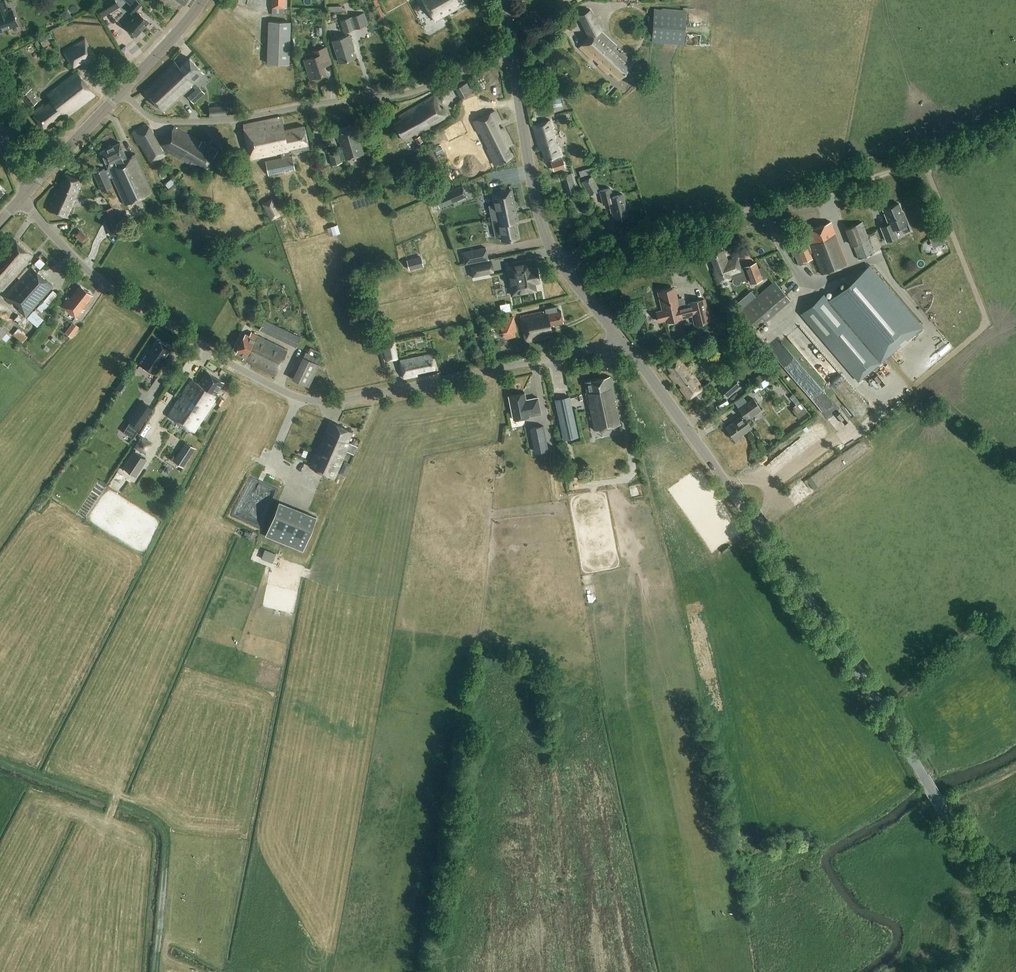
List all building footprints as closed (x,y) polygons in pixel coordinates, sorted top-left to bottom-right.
[(4,0),(0,2),(0,32),(18,26),(12,10),(8,11),(4,0)] [(115,0),(107,0),(97,6),(102,15),(118,6),(115,0)] [(272,15),(283,15),(283,9),(288,9),(288,0),(272,0),(272,15)] [(435,22),(466,5),(463,0),(423,0),(435,22)] [(141,5),(136,1),(128,10),(135,17),(126,27),(136,37),(149,22),(136,11),(141,5)] [(601,32),(590,10),(578,16),(589,38),(579,48),(592,60),(595,57),(601,62),(598,65),(608,74),(610,72),(619,80),(633,64),(629,59),(628,60),(626,59),(627,58),(621,52),(620,54),(615,50),(617,48),(600,32),(601,32)] [(687,13),(654,11),(652,42),(684,44),(687,13)] [(341,21),(345,32),(368,25),(364,13),(341,21)] [(289,22),(270,22),(269,64),(288,64),(289,22)] [(52,40),(49,34),(39,39),(42,45),(52,40)] [(350,35),(333,41),(340,63),(355,58),(350,43),(352,42),(350,35)] [(96,57),(84,37),(63,51),(72,67),(84,61),(85,64),(96,57)] [(326,48),(313,52),(314,57),(304,60),(310,79),(326,74),(322,61),(330,59),(326,48)] [(180,67),(175,62),(144,90),(165,113),(193,87),(195,90),(188,97),(194,103),(205,93),(194,82),(204,73),(189,58),(180,67)] [(95,95),(76,71),(47,94),(52,101),(45,107),(44,105),(32,114),(43,128),(62,114),(65,118),(95,95)] [(455,89),(460,99),(473,93),(468,83),(455,89)] [(33,91),(31,89),(22,96),(30,107),(37,102),(34,98),(35,97),(31,92),(33,91)] [(435,95),(398,117),(401,120),(394,124),(404,141),(413,135),(414,137),(449,116),(444,108),(437,112),(434,107),(440,103),(435,95)] [(226,115),(226,106),(209,107),(210,116),(226,115)] [(500,122),(494,111),(473,122),(495,165),(512,157),(507,147),(511,145),(503,128),(500,129),(497,123),(500,122)] [(281,118),(243,125),(250,160),(276,155),(275,154),(280,153),(281,159),(265,162),(268,176),(295,170),(292,157),(290,157),(289,152),(291,152),(291,153),(309,149),(305,126),(304,127),(284,131),(281,118)] [(450,127),(453,132),(463,126),(460,121),(450,127)] [(556,138),(550,121),(531,126),(539,151),(542,149),(545,161),(552,159),(553,163),(552,163),(554,171),(565,167),(562,160),(561,160),(560,157),(562,156),(558,144),(556,144),(554,138),(556,138)] [(166,156),(146,124),(132,132),(138,145),(140,144),(152,164),(166,156)] [(351,125),(335,130),(338,143),(340,142),(345,160),(363,154),(358,136),(355,137),(351,125)] [(201,142),(174,127),(160,146),(190,167),(190,168),(193,170),(196,165),(206,169),(217,152),(201,142)] [(152,193),(135,155),(127,158),(120,143),(100,152),(108,169),(101,173),(100,170),(93,173),(102,192),(112,187),(108,179),(112,177),(125,205),(152,193)] [(437,160),(431,149),(426,152),(432,163),(437,160)] [(328,153),(332,166),(343,163),(339,150),(328,153)] [(469,179),(494,168),(486,150),(476,154),(479,161),(464,167),(469,179)] [(82,181),(65,174),(59,190),(56,189),(47,209),(67,218),(75,200),(73,199),(82,181)] [(571,174),(562,176),(568,195),(575,193),(572,185),(575,184),(571,174)] [(173,177),(166,184),(170,189),(178,182),(173,177)] [(592,177),(582,182),(589,194),(592,193),(592,194),(596,192),(595,190),(598,188),(592,177)] [(462,187),(435,198),(440,208),(453,202),(452,201),(455,199),(455,197),(465,193),(462,187)] [(610,189),(600,191),(603,205),(609,203),(610,209),(612,208),(614,221),(628,217),(623,195),(612,197),(610,189)] [(511,190),(492,194),(494,205),(489,206),(492,219),(516,214),(515,214),(514,208),(515,208),(511,190)] [(262,204),(271,221),(281,216),(272,199),(262,204)] [(899,204),(883,210),(889,225),(881,228),(886,242),(897,237),(894,230),(908,224),(903,212),(902,212),(899,204)] [(103,211),(109,230),(118,227),(112,208),(103,211)] [(516,214),(492,219),(496,237),(501,236),(502,242),(518,238),(515,222),(518,221),(516,214)] [(847,264),(830,222),(806,232),(811,244),(797,249),(803,263),(812,259),(810,253),(812,252),(821,275),(847,264)] [(874,253),(862,223),(846,229),(858,260),(874,253)] [(340,233),(337,225),(330,227),(333,235),(340,233)] [(11,236),(0,249),(0,289),(3,291),(16,276),(19,279),(4,297),(19,311),(25,304),(31,310),(53,286),(31,266),(29,269),(25,266),(28,262),(29,263),(31,260),(29,259),(32,256),(11,236)] [(486,248),(468,252),(471,263),(472,263),(488,260),(486,248)] [(723,251),(710,256),(716,272),(713,273),(717,283),(733,278),(733,279),(733,280),(732,281),(733,282),(733,283),(734,284),(735,285),(737,286),(738,285),(740,284),(740,282),(749,279),(750,284),(768,278),(761,268),(758,269),(756,263),(740,269),(737,258),(727,262),(723,251)] [(408,260),(410,269),(423,266),(420,256),(408,260)] [(43,257),(38,261),(42,267),(47,263),(43,257)] [(491,261),(469,265),(472,278),(494,273),(491,261)] [(530,262),(506,266),(512,295),(535,291),(534,284),(540,282),(537,268),(531,269),(530,262)] [(801,315),(858,381),(900,345),(898,343),(904,338),(906,340),(920,328),(869,268),(829,301),(824,295),(801,315)] [(755,331),(795,299),(779,278),(758,295),(754,289),(739,301),(744,308),(740,311),(755,331)] [(87,291),(80,286),(70,299),(69,297),(61,306),(77,319),(84,310),(83,309),(93,296),(91,295),(90,293),(89,292),(87,291)] [(659,294),(659,295),(661,295),(663,303),(661,304),(662,304),(663,311),(656,312),(659,322),(666,320),(666,322),(693,316),(695,325),(710,322),(704,300),(689,303),(690,304),(685,306),(683,298),(677,300),(675,291),(671,291),(671,290),(662,292),(663,294),(659,294)] [(53,291),(37,309),(41,312),(46,307),(46,308),(58,295),(53,291)] [(502,313),(511,311),(509,303),(500,305),(502,313)] [(557,312),(556,307),(545,309),(545,311),(520,316),(525,342),(553,337),(551,326),(564,323),(561,311),(557,312)] [(43,320),(37,314),(39,312),(36,310),(34,312),(33,311),(27,318),(37,327),(43,320)] [(514,316),(486,322),(489,337),(517,331),(514,316)] [(259,330),(295,347),(300,337),(264,320),(259,330)] [(691,329),(690,322),(683,324),(685,331),(691,329)] [(8,331),(0,323),(0,340),(2,338),(6,341),(10,337),(6,333),(8,331)] [(65,333),(72,338),(79,328),(73,323),(65,333)] [(717,330),(715,326),(705,330),(707,335),(717,330)] [(14,334),(23,342),(28,337),(18,329),(14,334)] [(251,332),(249,336),(245,334),(236,353),(244,357),(243,359),(248,361),(247,363),(275,376),(288,350),(251,332)] [(165,345),(158,340),(152,349),(150,348),(140,364),(156,375),(163,364),(161,363),(171,348),(169,347),(169,346),(166,344),(165,345)] [(394,343),(383,346),(386,361),(397,359),(394,343)] [(317,358),(320,349),(311,346),(307,355),(317,358)] [(313,385),(323,362),(306,354),(296,378),(313,385)] [(432,354),(400,361),(404,378),(417,376),(417,373),(435,369),(432,354)] [(680,358),(667,367),(671,373),(669,375),(676,384),(678,382),(682,387),(680,388),(688,400),(703,389),(680,358)] [(223,383),(207,372),(199,384),(192,379),(183,394),(185,395),(181,401),(179,399),(168,415),(194,432),(218,394),(217,393),(223,383)] [(776,373),(753,390),(756,394),(779,377),(776,373)] [(762,373),(756,378),(761,384),(766,380),(762,373)] [(610,377),(585,382),(587,393),(586,393),(594,431),(620,425),(610,377)] [(732,377),(719,388),(728,398),(741,386),(732,377)] [(525,394),(509,397),(513,420),(541,414),(538,398),(526,400),(525,394)] [(790,398),(796,405),(793,408),(800,417),(807,412),(793,395),(790,398)] [(570,397),(555,400),(563,440),(576,437),(570,410),(572,409),(570,397)] [(753,399),(738,409),(743,416),(726,428),(734,440),(752,428),(746,420),(760,410),(753,399)] [(143,402),(123,432),(133,439),(153,409),(143,402)] [(330,421),(309,466),(334,478),(345,453),(346,454),(347,452),(346,451),(350,444),(348,443),(353,432),(330,421)] [(543,426),(531,429),(536,453),(548,450),(543,426)] [(149,453),(156,441),(145,434),(137,446),(149,453)] [(196,449),(185,442),(173,461),(183,467),(196,449)] [(123,468),(134,475),(145,459),(134,452),(123,468)] [(630,487),(634,497),(645,492),(641,483),(630,487)] [(316,518),(279,503),(265,535),(303,550),(316,518)]
